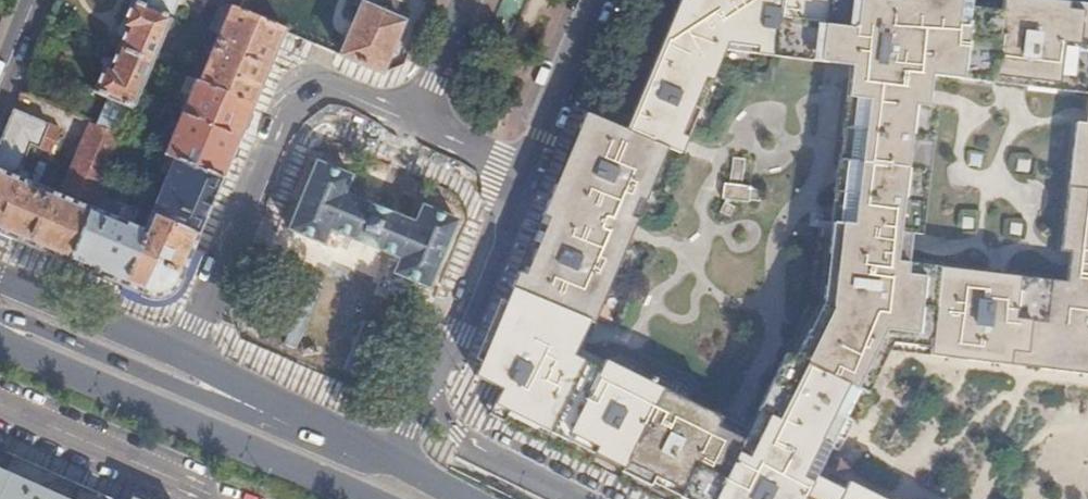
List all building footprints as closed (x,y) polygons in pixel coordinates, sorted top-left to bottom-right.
[(145,5),(133,0),(132,0),(121,26),(126,28),(117,48),(152,62),(178,1),(178,0),(147,0),(145,5)] [(203,0),(178,0),(178,1),(199,10),(203,0)] [(337,53),(378,70),(409,0),(360,0),(337,53)] [(855,0),(677,0),(625,131),(585,116),(474,380),(498,390),(487,415),(656,498),(868,498),(818,475),(861,389),(796,356),(794,360),(783,355),(741,434),(682,404),(574,351),(625,227),(660,147),(675,153),(720,49),(818,62),(821,24),(852,27),(855,0)] [(882,348),(1087,374),(1087,5),(1056,0),(855,0),(852,27),(821,24),(818,62),(849,66),(830,225),(835,226),(825,301),(796,356),(861,389),(882,348)] [(252,106),(283,31),(285,29),(237,9),(229,6),(197,82),(252,106)] [(152,62),(117,48),(109,66),(105,65),(93,91),(132,107),(138,94),(152,62)] [(239,137),(252,106),(197,82),(185,77),(179,91),(188,94),(180,112),(239,137)] [(14,110),(0,143),(0,235),(67,262),(89,209),(37,187),(61,129),(14,110)] [(222,178),(239,137),(180,112),(163,153),(174,158),(222,178)] [(120,135),(90,123),(62,189),(92,202),(96,193),(102,178),(120,135)] [(216,193),(222,178),(174,158),(150,215),(198,235),(216,193)] [(351,177),(317,162),(288,228),(323,243),(330,228),(401,258),(394,274),(429,288),(457,223),(423,208),(415,225),(343,194),(351,177)] [(102,178),(96,193),(116,201),(122,204),(128,189),(102,178)] [(92,202),(89,209),(114,219),(119,210),(113,207),(116,201),(96,193),(92,202)] [(119,210),(114,219),(130,226),(137,210),(122,204),(116,201),(113,207),(119,210)] [(89,209),(67,262),(123,285),(145,232),(143,231),(130,226),(114,219),(89,209)] [(146,223),(150,215),(144,213),(141,221),(146,223)] [(180,278),(198,235),(150,215),(146,223),(143,231),(145,232),(123,285),(133,290),(149,296),(157,296),(166,294),(172,290),(176,287),(180,278)] [(206,239),(198,235),(180,278),(176,287),(172,290),(166,294),(157,296),(149,296),(133,290),(123,285),(122,291),(128,294),(127,297),(144,304),(152,307),(157,307),(164,306),(167,304),(173,302),(179,296),(183,290),(190,276),(206,239)] [(51,497),(58,481),(0,456),(0,475),(51,497)] [(51,497),(0,475),(0,498),(56,498),(51,497)] [(51,497),(56,498),(100,498),(58,481),(51,497)]
